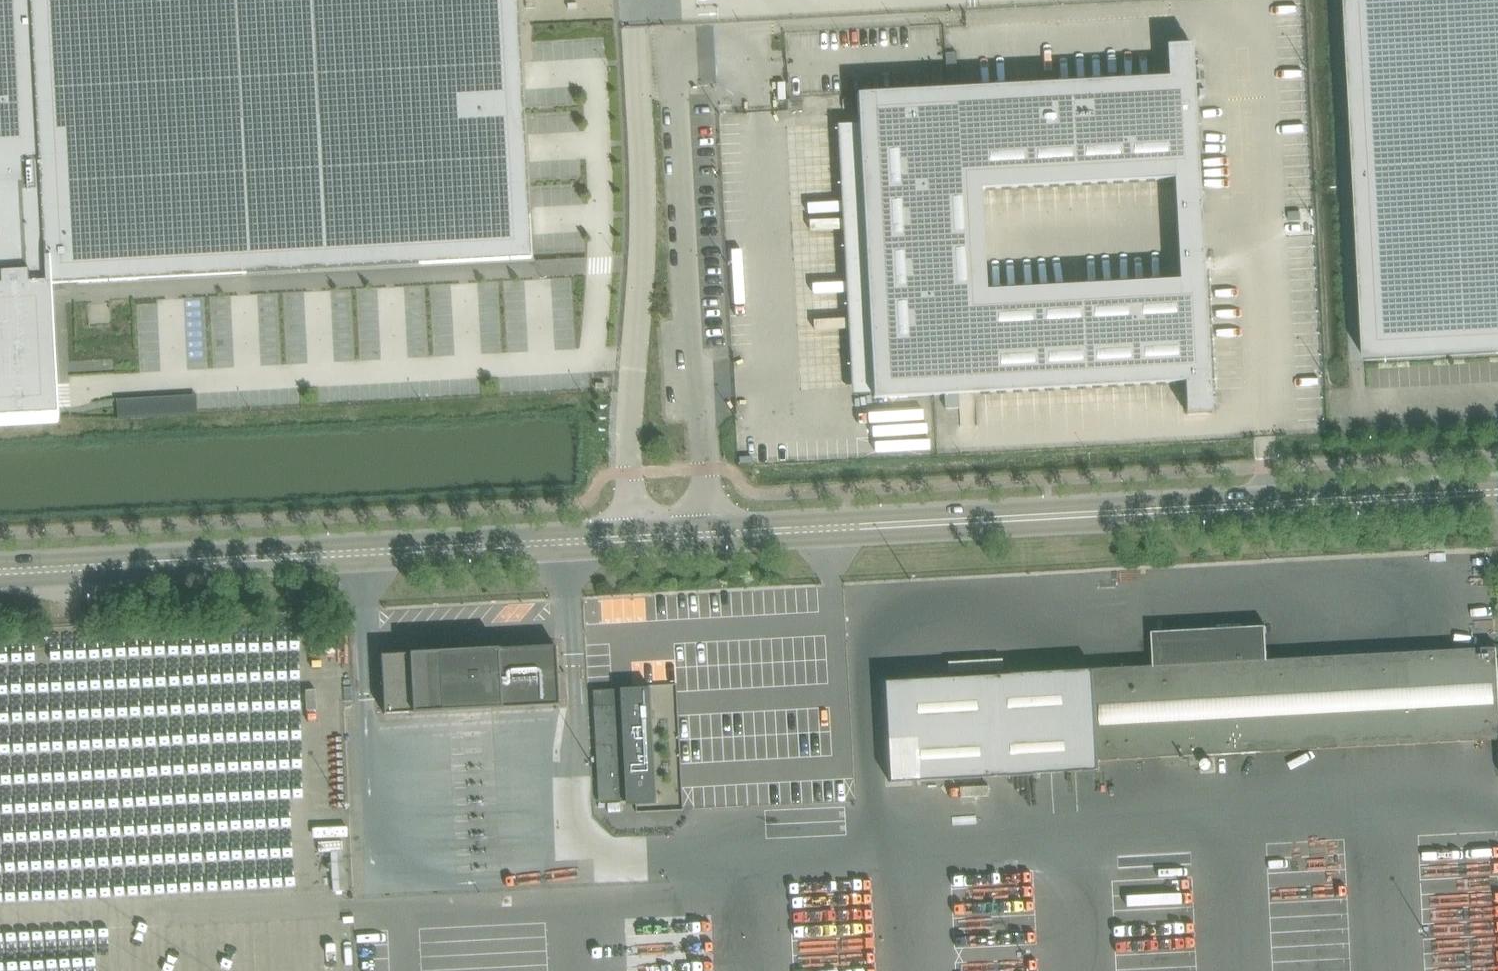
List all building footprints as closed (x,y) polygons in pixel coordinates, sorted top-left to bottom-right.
[(37,298),(39,297),(40,295),(39,293),(39,292),(37,290),(35,290),(35,285),(531,258),(518,0),(0,0),(0,381),(53,378),(49,308),(49,304),(41,304),(36,305),(36,302),(36,299),(37,298)] [(1497,8),(1497,0),(1348,0),(1348,15),(1497,8)] [(1348,15),(1367,361),(1497,354),(1497,8),(1348,15)] [(1203,247),(1201,210),(1192,43),(1167,45),(1169,77),(858,93),(858,100),(859,124),(874,394),(874,398),(945,394),(946,409),(960,408),(959,393),(1185,381),(1187,413),(1212,411),(1203,247)] [(842,226),(841,200),(813,202),(814,228),(842,226)] [(199,413),(199,394),(120,397),(121,416),(199,413)] [(1163,758),(1163,762),(1182,761),(1182,757),(1497,740),(1497,653),(1497,648),(1269,661),(1267,627),(1154,633),(1156,667),(885,681),(890,782),(1101,771),(1100,762),(1163,758)] [(385,714),(559,705),(556,645),(462,650),(382,654),(385,714)] [(621,705),(594,706),(596,743),(620,742),(621,774),(612,774),(612,777),(597,778),(599,802),(623,801),(625,801),(656,799),(651,699),(647,700),(620,701),(621,705)] [(1451,843),(1453,886),(1482,885),(1482,897),(1497,896),(1497,841),(1451,843)]
